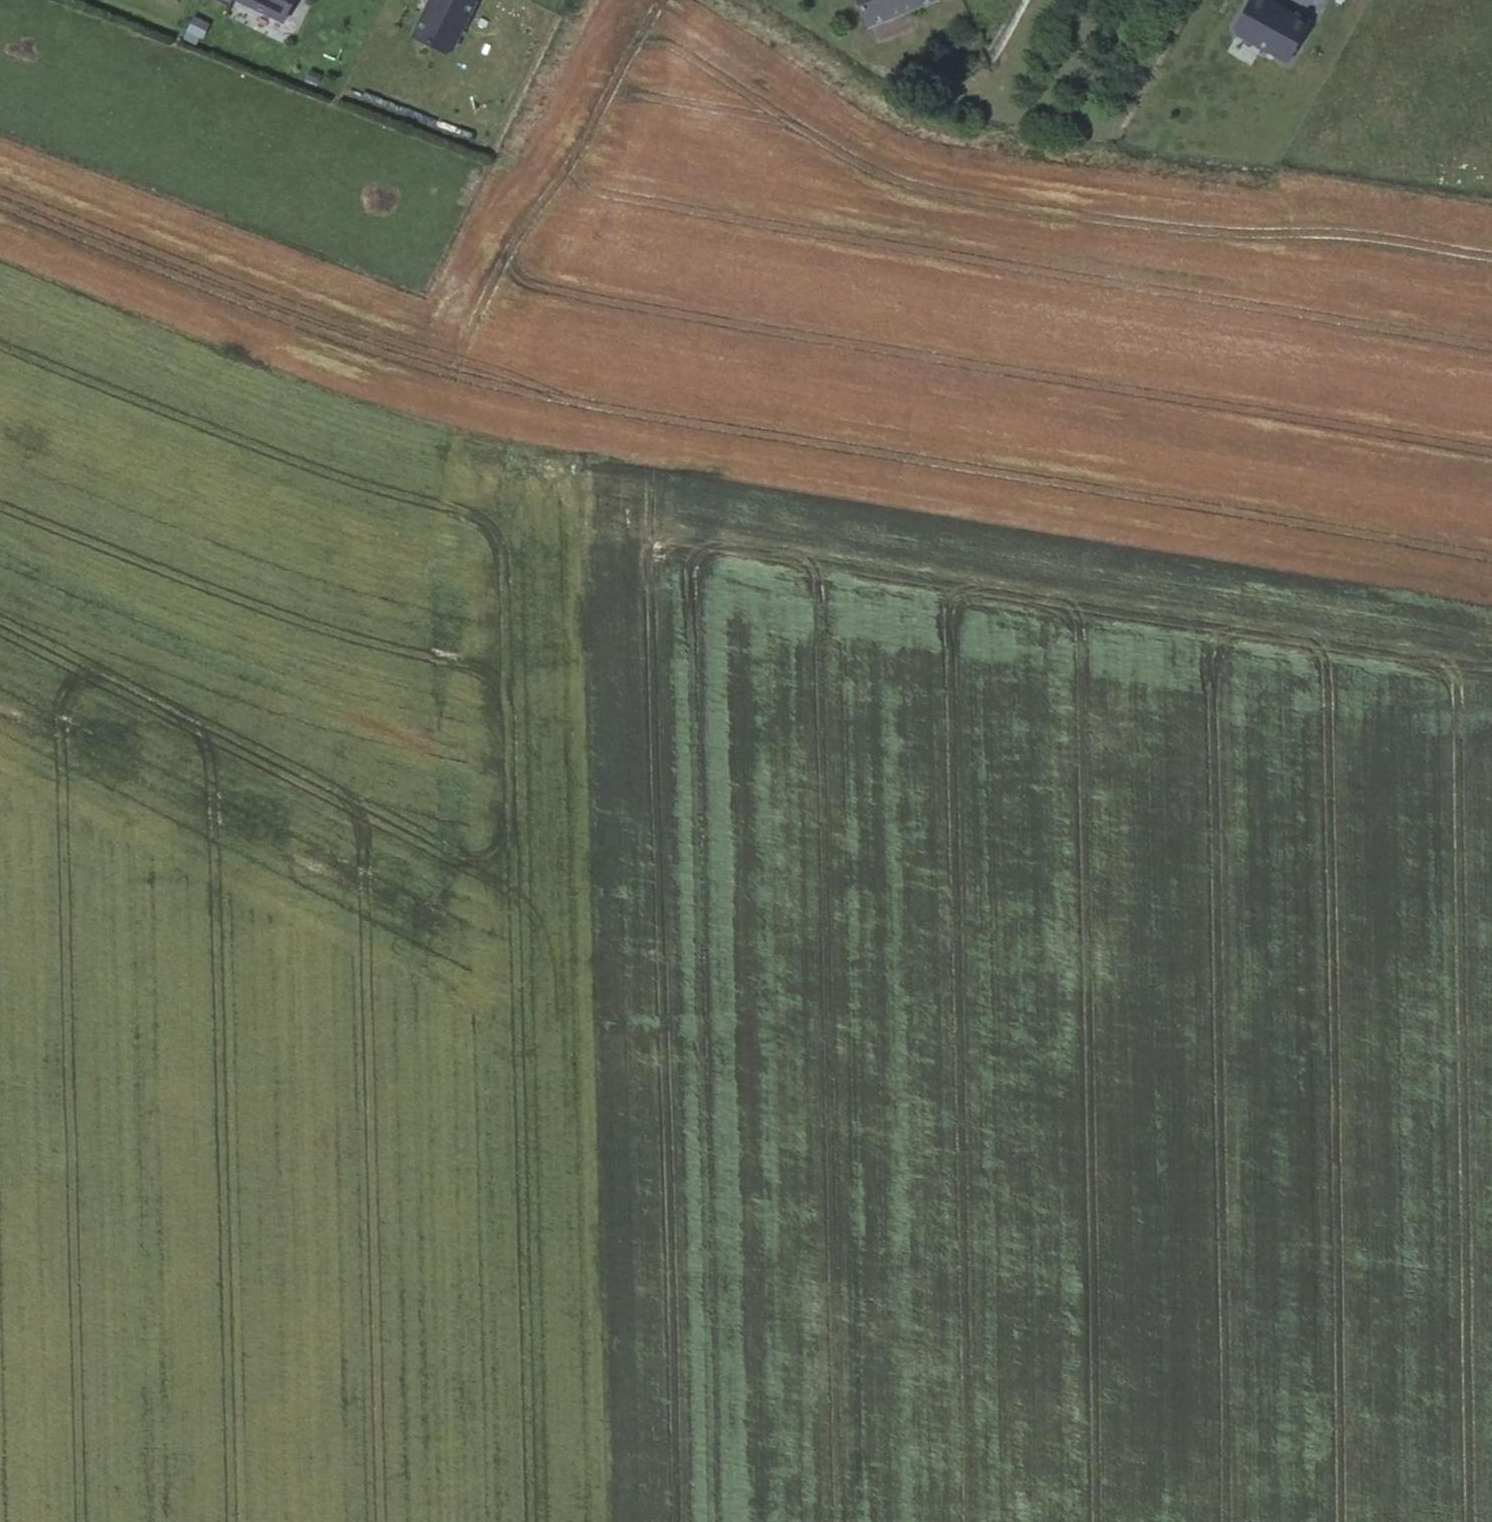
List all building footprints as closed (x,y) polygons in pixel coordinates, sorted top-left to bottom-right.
[(285,21),(295,0),(241,0),(285,21)] [(410,39),(446,58),(474,0),(429,0),(410,39)] [(869,26),(933,0),(859,0),(869,26)] [(1268,0),(1251,0),(1237,27),(1239,35),(1290,61),(1311,20),(1297,12),(1296,14),(1268,0)] [(209,23),(196,17),(189,30),(203,37),(209,23)]
